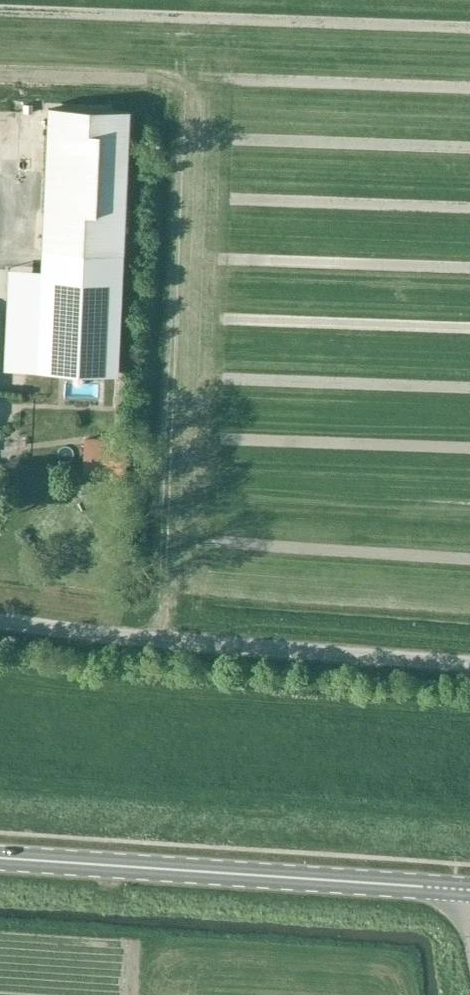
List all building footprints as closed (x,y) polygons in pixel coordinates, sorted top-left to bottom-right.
[(37,369),(117,373),(129,112),(49,108),(37,369)] [(17,371),(16,396),(34,397),(35,371),(17,371)] [(49,399),(79,399),(79,374),(49,374),(49,399)] [(85,457),(86,433),(72,433),(71,456),(85,457)] [(125,474),(127,442),(87,439),(85,472),(125,474)]
